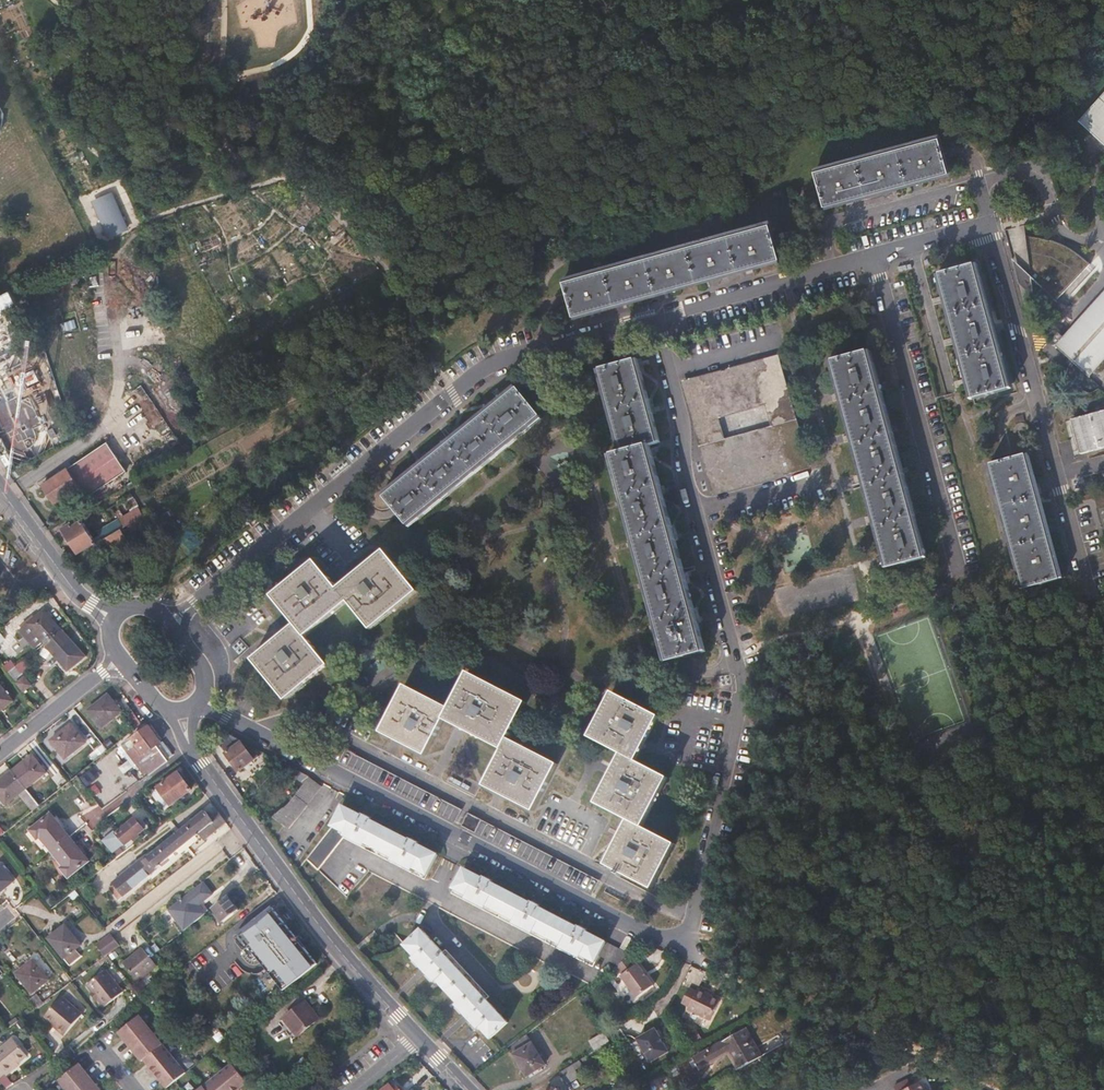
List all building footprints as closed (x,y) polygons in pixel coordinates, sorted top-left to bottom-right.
[(1080,120),(1103,141),(1103,94),(1080,120)] [(939,136),(816,170),(825,205),(949,171),(939,136)] [(113,192),(93,200),(107,235),(127,227),(113,192)] [(649,293),(651,297),(652,302),(659,300),(657,295),(656,291),(780,257),(771,222),(564,279),(573,314),(649,293)] [(1025,224),(1006,230),(1021,285),(1052,314),(1061,304),(1057,300),(1090,264),(1084,257),(1068,247),(1054,241),(1039,238),(1027,236),(1025,224)] [(1008,389),(975,264),(939,274),(973,399),(1008,389)] [(1058,345),(1056,344),(1055,345),(1090,378),(1091,377),(1090,375),(1103,360),(1103,293),(1058,345)] [(51,342),(41,347),(44,355),(54,350),(51,342)] [(57,406),(32,344),(15,351),(40,413),(57,406)] [(833,361),(890,568),(925,558),(867,352),(833,361)] [(593,356),(596,366),(619,453),(608,456),(665,663),(700,653),(643,447),(655,443),(632,360),(608,367),(607,363),(604,353),(593,356)] [(697,410),(780,387),(772,360),(689,383),(697,410)] [(543,418),(515,385),(382,494),(410,527),(543,418)] [(710,457),(793,433),(780,387),(697,410),(710,457)] [(0,405),(0,453),(22,439),(10,420),(15,417),(5,402),(0,405)] [(1071,419),(1072,421),(1073,421),(1082,452),(1080,452),(1081,454),(1103,448),(1103,411),(1071,419)] [(1030,434),(1031,430),(1030,427),(1029,424),(1026,422),(1022,422),(1019,422),(1016,424),(1015,427),(1014,430),(1015,433),(1017,436),(1019,438),(1023,439),(1026,438),(1029,436),(1030,434)] [(802,465),(793,433),(710,457),(719,489),(802,465)] [(86,454),(105,483),(125,468),(106,440),(86,454)] [(87,496),(105,483),(86,454),(43,485),(55,503),(79,486),(87,496)] [(1024,588),(1059,578),(1026,455),(991,464),(1024,588)] [(101,541),(143,516),(138,508),(96,533),(101,541)] [(247,519),(253,527),(262,519),(256,512),(247,519)] [(100,556),(147,527),(149,526),(143,516),(101,541),(98,543),(94,545),(100,556)] [(79,554),(94,545),(98,543),(83,519),(75,524),(73,523),(63,528),(79,554)] [(162,552),(150,533),(134,543),(142,556),(145,562),(162,552)] [(394,547),(347,585),(325,557),(282,592),(304,620),(262,655),(296,697),(339,663),(316,634),(359,600),(382,627),(428,589),(394,547)] [(42,645),(60,632),(44,612),(19,632),(33,650),(41,644),(42,645)] [(83,661),(60,632),(42,645),(65,675),(83,661)] [(5,662),(9,674),(26,668),(23,661),(14,664),(12,659),(5,662)] [(531,702),(475,672),(455,708),(411,684),(386,731),(430,755),(449,720),(507,750),(489,785),(539,811),(563,764),(513,738),(531,702)] [(17,684),(23,692),(32,686),(25,677),(17,684)] [(13,702),(0,686),(0,712),(13,702)] [(667,714),(620,690),(597,736),(629,752),(604,801),(635,818),(612,862),(660,887),(682,842),(651,825),(676,776),(644,760),(667,714)] [(108,695),(88,710),(102,728),(122,712),(108,695)] [(70,725),(49,741),(63,760),(84,743),(70,725)] [(148,727),(134,737),(138,743),(127,751),(135,762),(135,764),(143,774),(146,772),(149,775),(167,761),(155,746),(160,742),(148,727)] [(241,742),(243,740),(230,733),(217,742),(238,770),(258,756),(252,748),(248,751),(241,742)] [(100,746),(89,752),(93,759),(104,752),(100,746)] [(32,755),(12,771),(25,788),(45,772),(32,755)] [(115,768),(106,774),(99,765),(81,779),(103,807),(129,786),(115,768)] [(12,771),(0,781),(0,799),(5,805),(25,788),(12,771)] [(179,773),(164,784),(176,801),(191,789),(179,773)] [(322,786),(310,776),(289,802),(273,816),(287,828),(322,786)] [(130,803),(129,813),(137,814),(138,804),(130,803)] [(372,817),(364,813),(362,816),(343,806),(332,827),(306,859),(318,870),(344,838),(425,879),(438,854),(418,844),(420,841),(411,837),(410,840),(370,820),(372,817)] [(215,823),(210,818),(204,810),(202,812),(199,809),(189,818),(191,821),(114,883),(115,886),(110,889),(119,901),(187,846),(201,834),(215,823)] [(205,839),(227,822),(224,818),(219,811),(210,818),(215,823),(201,834),(205,839)] [(50,853),(67,840),(47,814),(25,832),(34,843),(39,839),(50,853)] [(135,818),(116,833),(125,844),(143,830),(135,818)] [(87,865),(67,840),(50,853),(59,865),(55,869),(65,882),(87,865)] [(14,881),(0,864),(0,892),(14,881)] [(630,957),(633,954),(587,931),(588,928),(581,924),(579,927),(539,907),(541,904),(534,900),(532,903),(491,882),(493,880),(486,876),(484,878),(464,868),(451,893),(593,966),(599,955),(618,965),(630,957)] [(214,893),(204,881),(170,908),(187,929),(207,913),(200,904),(214,893)] [(70,894),(73,899),(79,894),(76,890),(70,894)] [(239,910),(228,896),(213,908),(216,912),(214,914),(221,924),(239,910)] [(263,965),(284,990),(314,966),(272,914),(246,935),(255,947),(258,950),(254,953),(263,965)] [(65,925),(48,938),(64,959),(75,950),(81,945),(65,925)] [(443,952),(422,929),(405,945),(416,956),(414,959),(421,967),(420,968),(426,975),(428,973),(435,982),(437,980),(458,1003),(456,1005),(465,1014),(463,1016),(468,1021),(469,1020),(478,1029),(480,1027),(490,1038),(508,1023),(500,1015),(486,999),(488,997),(446,950),(443,952)] [(106,956),(108,955),(120,946),(113,938),(111,935),(98,944),(106,956)] [(144,978),(165,962),(157,953),(148,941),(141,946),(143,948),(130,958),(144,978)] [(75,950),(64,959),(69,966),(81,957),(75,950)] [(636,964),(630,957),(618,965),(617,966),(623,974),(621,975),(637,998),(654,985),(638,963),(636,964)] [(16,973),(32,994),(49,981),(33,960),(16,973)] [(104,970),(86,984),(103,1005),(122,990),(117,984),(115,985),(111,979),(111,976),(109,973),(106,972),(104,970)] [(689,988),(682,1003),(689,1006),(688,1009),(710,1021),(720,1002),(707,995),(708,994),(698,989),(696,992),(689,988)] [(37,994),(30,998),(36,1007),(43,1002),(37,994)] [(58,1026),(56,1029),(64,1035),(82,1014),(61,996),(45,1015),(53,1023),(58,1026)] [(319,1020),(306,1003),(282,1022),(295,1039),(319,1020)] [(139,1014),(118,1031),(141,1060),(143,1058),(149,1066),(148,1067),(158,1080),(159,1079),(166,1087),(185,1072),(139,1014)] [(746,1028),(692,1059),(700,1071),(727,1055),(737,1070),(762,1055),(746,1028)] [(636,1039),(650,1063),(668,1052),(655,1029),(636,1039)] [(700,1032),(690,1036),(693,1043),(702,1039),(700,1032)] [(609,1043),(610,1042),(605,1033),(591,1042),(596,1051),(609,1043)] [(527,1035),(509,1047),(525,1076),(545,1064),(527,1035)] [(0,1050),(0,1078),(5,1074),(7,1076),(15,1069),(13,1067),(28,1056),(14,1039),(0,1050)] [(586,1057),(560,1073),(567,1084),(580,1077),(576,1069),(583,1065),(583,1063),(588,1060),(586,1057)] [(78,1062),(58,1078),(67,1089),(100,1089),(78,1062)] [(239,1089),(238,1088),(247,1081),(232,1062),(197,1089),(238,1089),(239,1089)] [(920,1082),(911,1086),(908,1079),(894,1086),(896,1089),(924,1089),(920,1082)]
